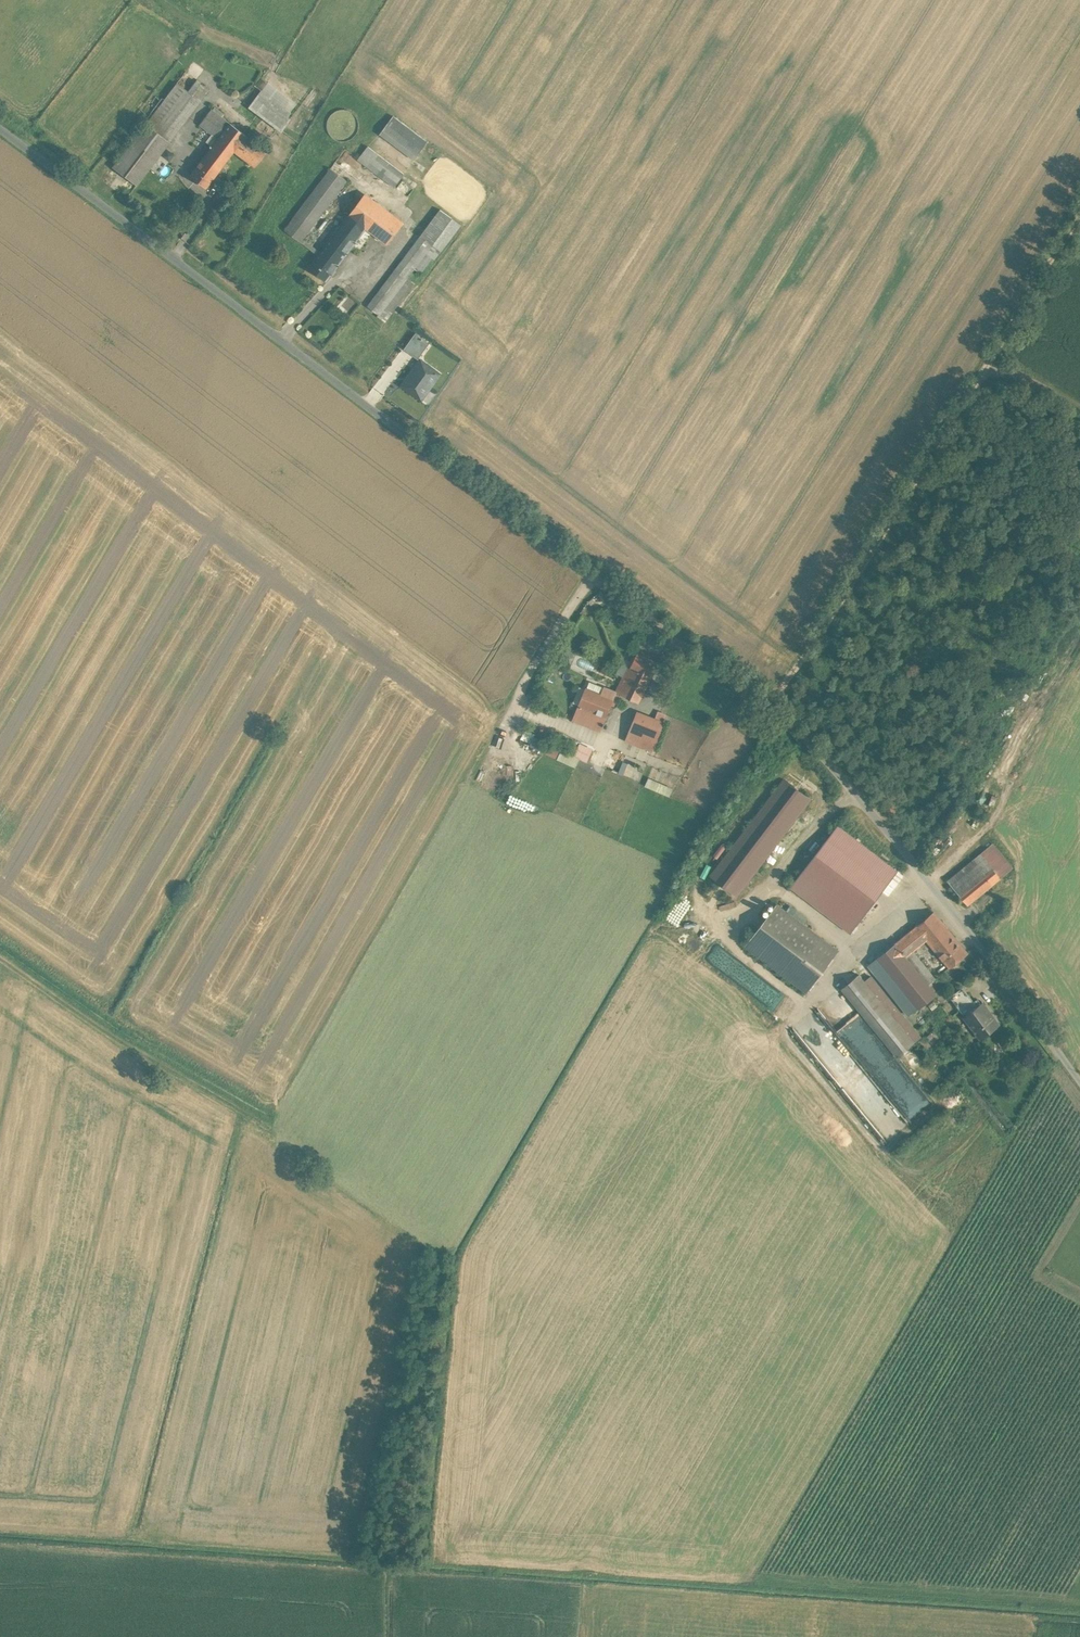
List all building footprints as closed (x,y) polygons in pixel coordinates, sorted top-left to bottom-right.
[(177,82),(145,123),(169,141),(200,100),(177,82)] [(290,119),(257,94),(249,106),(282,130),(290,119)] [(229,123),(211,109),(199,124),(218,138),(229,123)] [(358,131),(359,125),(358,119),(354,114),(349,110),(343,109),(337,110),(332,114),(329,119),(327,125),(329,131),(332,136),(337,139),(343,141),(349,139),(355,136),(358,131)] [(428,142),(393,115),(383,129),(418,156),(428,142)] [(169,141),(145,123),(112,167),(136,185),(169,142),(169,141)] [(218,138),(200,161),(216,173),(233,150),(245,135),(245,134),(230,123),(218,138)] [(266,151),(245,135),(233,150),(254,166),(266,151)] [(404,173),(368,146),(358,159),(395,186),(404,173)] [(159,174),(175,153),(167,147),(150,167),(159,174)] [(216,173),(200,161),(190,175),(205,187),(216,173)] [(331,168),(284,229),(301,242),(304,239),(347,180),(331,168)] [(414,189),(402,180),(397,188),(408,196),(414,189)] [(404,223),(365,193),(349,214),(350,215),(366,227),(373,232),(388,243),(404,223)] [(440,209),(368,306),(379,315),(384,309),(408,277),(432,244),(452,218),(440,209)] [(350,215),(322,252),(337,264),(352,244),(366,227),(350,215)] [(452,218),(432,244),(441,250),(461,224),(452,218)] [(366,227),(352,244),(359,249),(373,232),(366,227)] [(322,252),(304,239),(301,242),(319,255),(322,252)] [(337,264),(322,252),(319,255),(311,267),(326,279),(337,264)] [(408,277),(384,309),(390,314),(414,282),(408,277)] [(350,314),(360,300),(349,293),(340,307),(350,314)] [(430,343),(416,332),(404,348),(418,359),(430,343)] [(421,360),(403,385),(422,398),(439,373),(421,360)] [(638,653),(632,666),(630,664),(617,690),(639,701),(650,676),(651,677),(658,663),(638,653)] [(602,694),(587,688),(580,705),(605,716),(615,691),(605,687),(602,694)] [(605,716),(580,705),(575,718),(600,728),(605,716)] [(655,718),(638,712),(626,740),(652,750),(666,714),(658,711),(655,718)] [(1007,746),(1015,749),(1024,722),(1015,719),(1007,746)] [(528,745),(576,764),(581,753),(580,759),(586,744),(567,737),(555,736),(577,745),(577,752),(566,747),(566,742),(554,741),(551,740),(548,740),(533,734),(528,745)] [(740,897),(809,795),(780,775),(711,877),(740,897)] [(672,789),(648,778),(646,785),(670,795),(672,789)] [(898,870),(838,824),(804,869),(812,876),(864,915),(898,870)] [(1013,868),(992,843),(981,853),(1001,877),(1013,868)] [(954,846),(948,852),(956,861),(966,852),(962,847),(958,850),(954,846)] [(1001,877),(981,853),(947,880),(968,904),(1001,877)] [(804,869),(790,886),(799,893),(812,876),(804,869)] [(864,915),(812,876),(799,893),(851,932),(864,915)] [(805,922),(809,918),(790,903),(787,908),(805,922)] [(838,950),(777,904),(746,945),(807,991),(838,950)] [(956,940),(934,913),(917,926),(927,939),(929,941),(940,955),(956,940)] [(917,926),(895,944),(905,956),(914,949),(927,939),(917,926)] [(956,940),(940,955),(944,960),(950,966),(966,952),(956,940)] [(940,955),(929,941),(924,946),(935,959),(940,955)] [(905,956),(895,944),(879,958),(911,997),(936,978),(933,975),(932,976),(929,973),(925,976),(916,964),(914,966),(905,956)] [(933,975),(936,978),(937,977),(914,949),(905,956),(914,966),(916,964),(925,976),(929,973),(932,976),(933,975)] [(911,997),(879,958),(869,965),(909,1014),(919,1007),(911,997)] [(944,960),(939,964),(938,963),(932,967),(939,975),(950,966),(944,960)] [(915,1041),(859,973),(841,988),(897,1056),(915,1041)] [(977,1005),(963,986),(950,996),(964,1015),(977,1005)] [(999,1024),(982,1002),(977,1005),(964,1015),(981,1038),(999,1024)]
